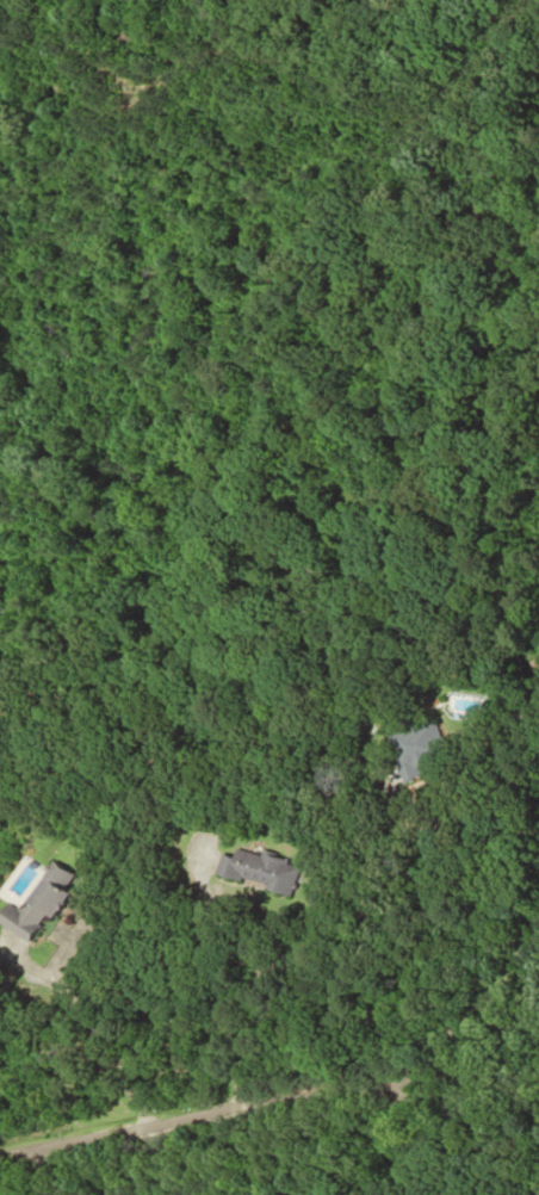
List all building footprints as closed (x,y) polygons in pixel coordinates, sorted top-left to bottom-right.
[(418,779),(412,753),(432,749),(426,721),(383,731),(396,784),(418,779)] [(218,854),(212,877),(290,896),(298,863),(234,847),(231,857),(218,854)] [(8,904),(0,917),(0,922),(32,942),(48,916),(51,918),(76,878),(49,861),(19,910),(8,904)]
